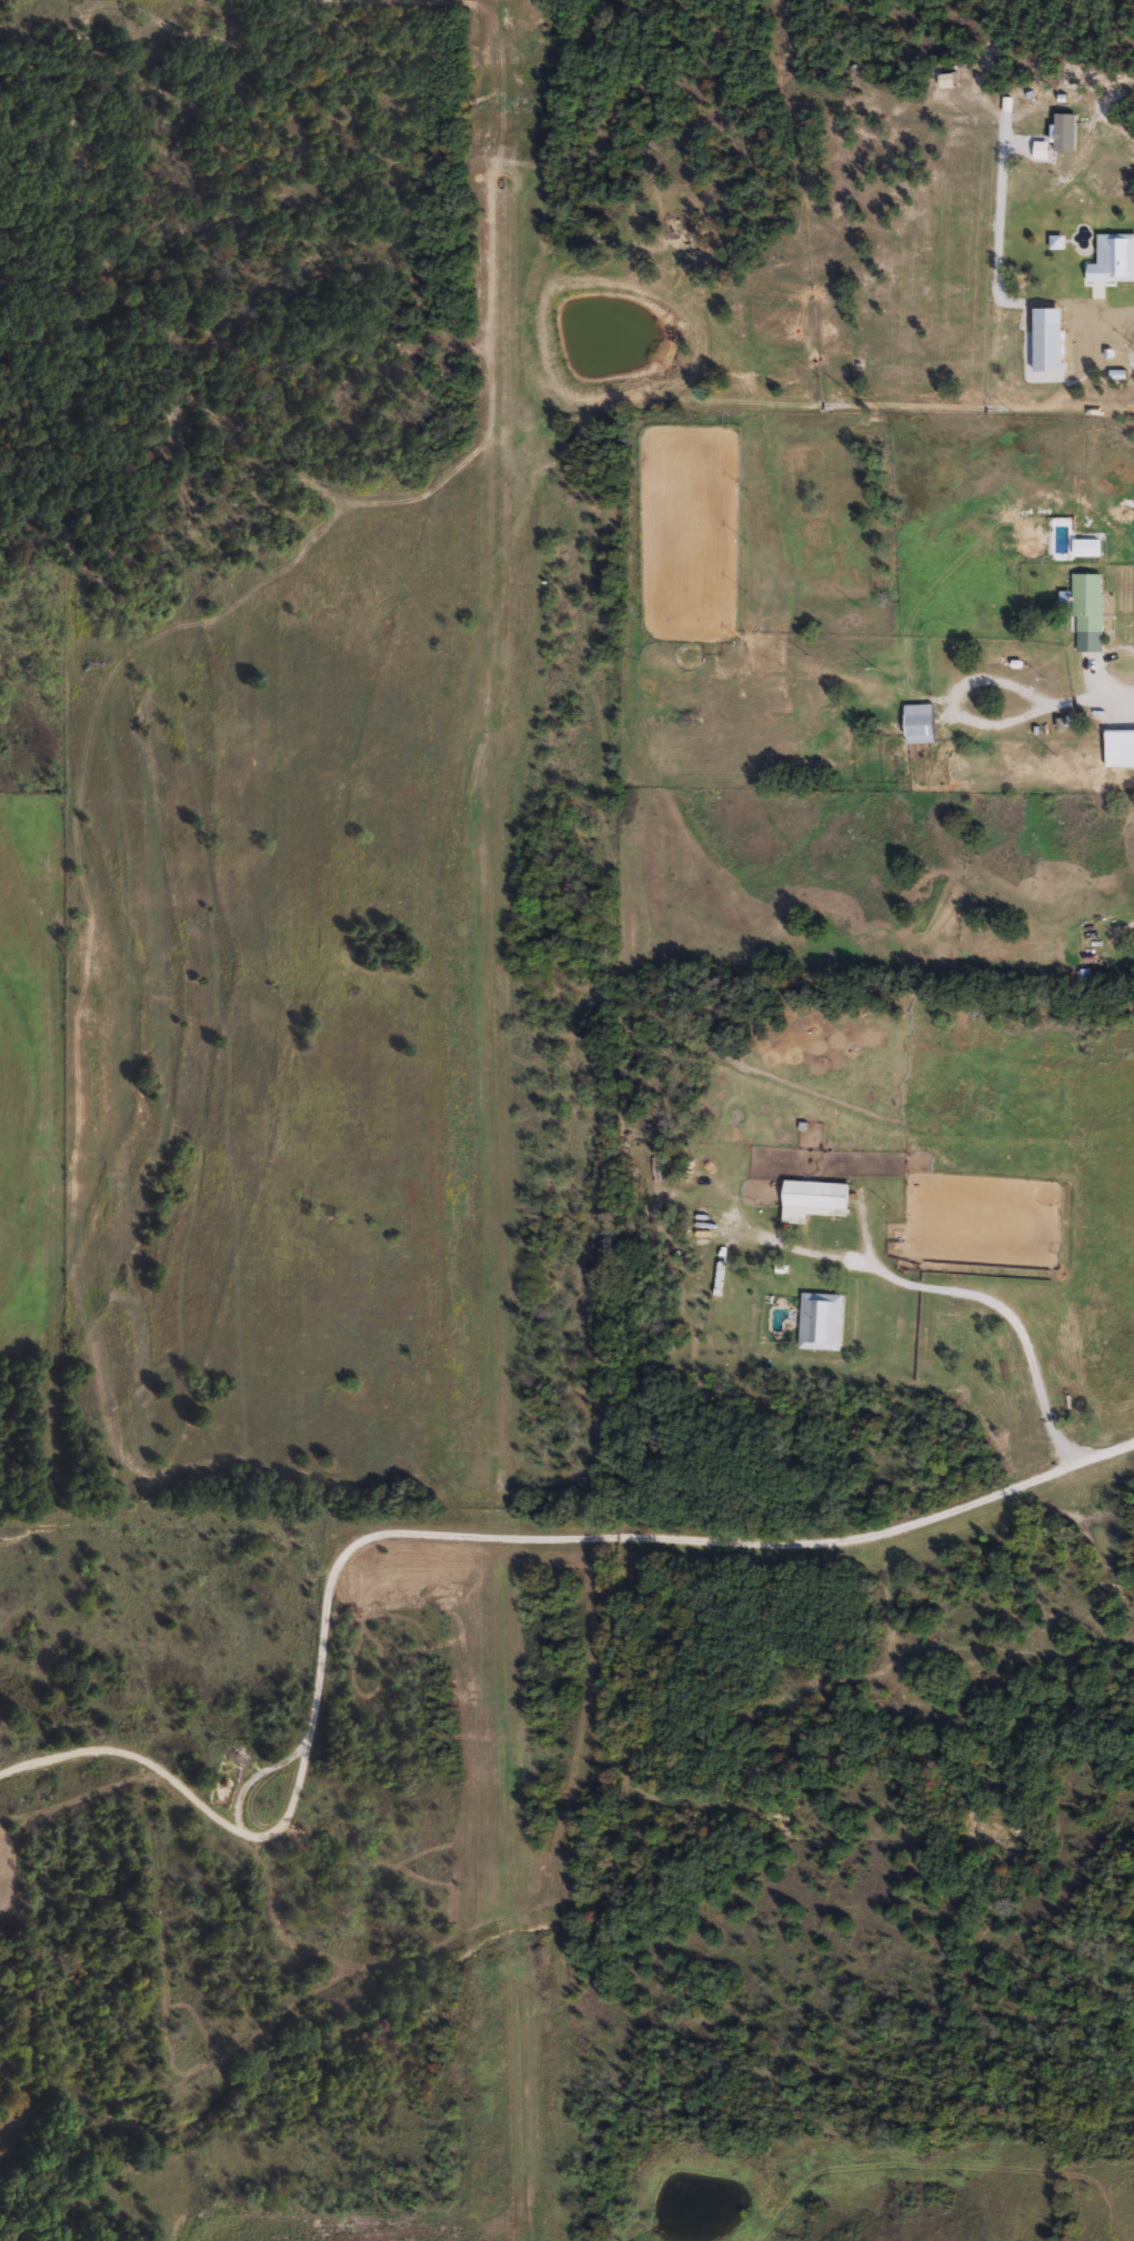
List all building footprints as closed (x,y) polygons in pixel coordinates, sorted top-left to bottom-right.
[(1098,555),(1072,555),(1072,537),(1098,537),(1098,555)] [(1074,651),(1074,573),(1102,573),(1102,651),(1074,651)] [(905,713),(934,713),(934,743),(905,743),(905,713)] [(1104,728),(1133,728),(1133,766),(1104,766),(1104,728)] [(783,1206),(783,1179),(832,1180),(832,1207),(783,1206)] [(842,1349),(800,1348),(801,1293),(843,1294),(842,1349)]
